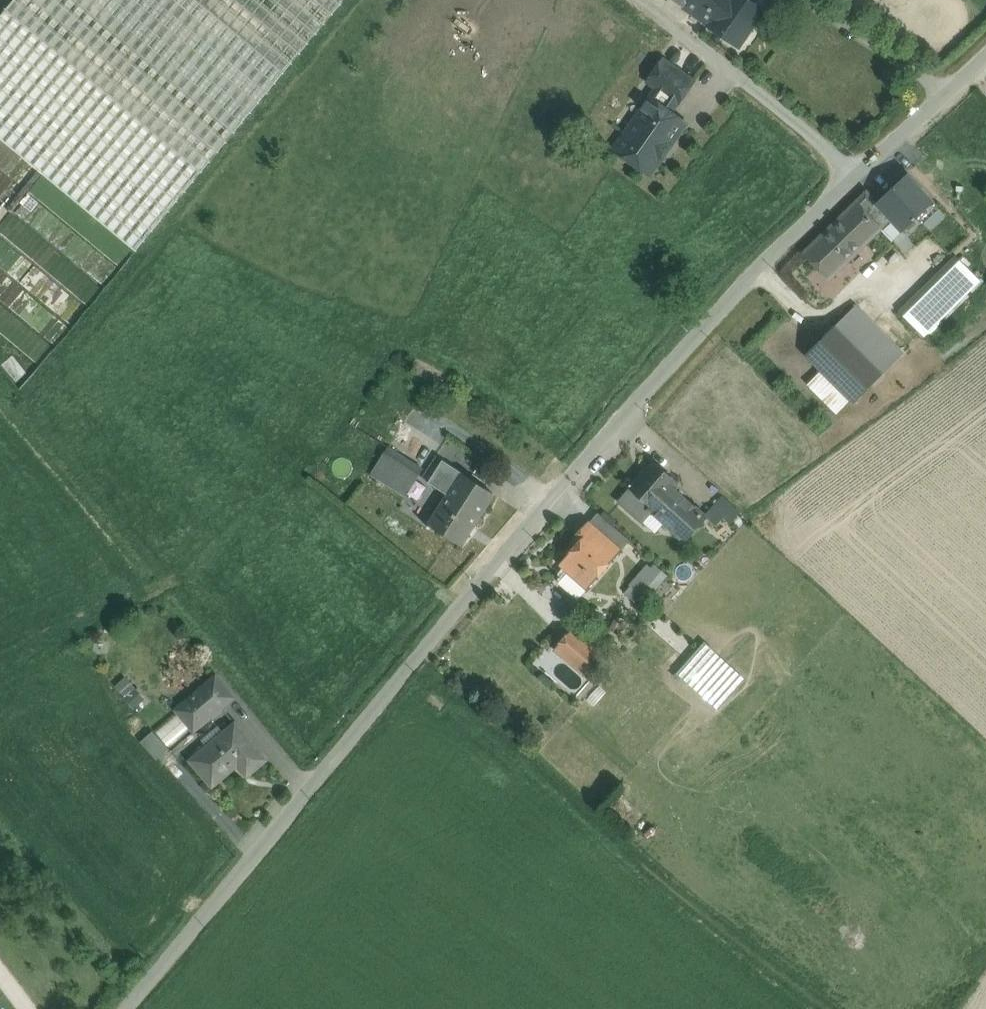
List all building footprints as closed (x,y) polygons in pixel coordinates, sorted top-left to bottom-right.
[(0,19),(0,138),(138,250),(345,0),(16,0),(0,19)] [(726,0),(689,0),(684,6),(684,7),(709,24),(726,0)] [(709,24),(708,25),(739,46),(764,11),(748,0),(726,0),(709,24)] [(694,81),(664,60),(649,82),(658,89),(651,99),(672,113),(694,81)] [(651,99),(642,112),(643,113),(628,135),(625,133),(614,149),(651,175),(662,159),(660,157),(670,143),(671,144),(686,123),(672,113),(651,99)] [(0,138),(0,346),(35,375),(138,250),(0,138)] [(878,202),(877,203),(903,231),(933,202),(907,174),(878,202)] [(903,231),(877,203),(878,202),(867,191),(855,202),(881,229),(893,241),(903,231)] [(881,229),(855,202),(803,253),(804,253),(829,279),(881,229)] [(956,255),(933,278),(957,302),(980,279),(956,255)] [(933,278),(899,311),(922,335),(957,302),(933,278)] [(856,305),(805,355),(853,403),(904,353),(856,305)] [(447,442),(441,458),(461,465),(466,449),(447,442)] [(423,470),(388,448),(371,474),(407,496),(423,470)] [(449,495),(463,474),(463,473),(443,460),(429,482),(449,495)] [(654,463),(634,486),(631,483),(629,485),(632,487),(619,502),(642,522),(652,511),(662,520),(683,496),(672,487),(676,482),(654,463)] [(494,494),(463,474),(449,495),(430,525),(459,544),(466,533),(468,535),(494,494)] [(683,496),(662,520),(685,540),(706,517),(683,496)] [(740,517),(720,499),(710,509),(729,527),(740,517)] [(630,541),(598,513),(590,523),(607,538),(622,550),(630,541)] [(590,523),(588,522),(579,533),(584,537),(597,549),(607,538),(590,523)] [(564,567),(588,589),(622,550),(607,538),(597,549),(584,537),(560,564),(564,567)] [(588,589),(564,567),(560,572),(560,578),(559,578),(559,580),(560,580),(561,583),(577,597),(582,596),(588,589)] [(663,580),(648,567),(632,586),(647,599),(663,580)] [(602,654),(573,629),(555,649),(584,675),(602,654)] [(705,643),(678,673),(689,683),(716,653),(705,643)] [(230,696),(216,679),(206,688),(220,704),(230,696)] [(125,701),(136,691),(126,680),(115,689),(125,701)] [(206,688),(179,710),(193,727),(220,704),(206,688)] [(136,691),(125,701),(136,712),(146,702),(136,691)] [(267,760),(235,723),(191,760),(213,786),(231,771),(229,768),(236,763),(247,776),(267,760)] [(169,752),(153,734),(142,743),(158,761),(169,752)]
